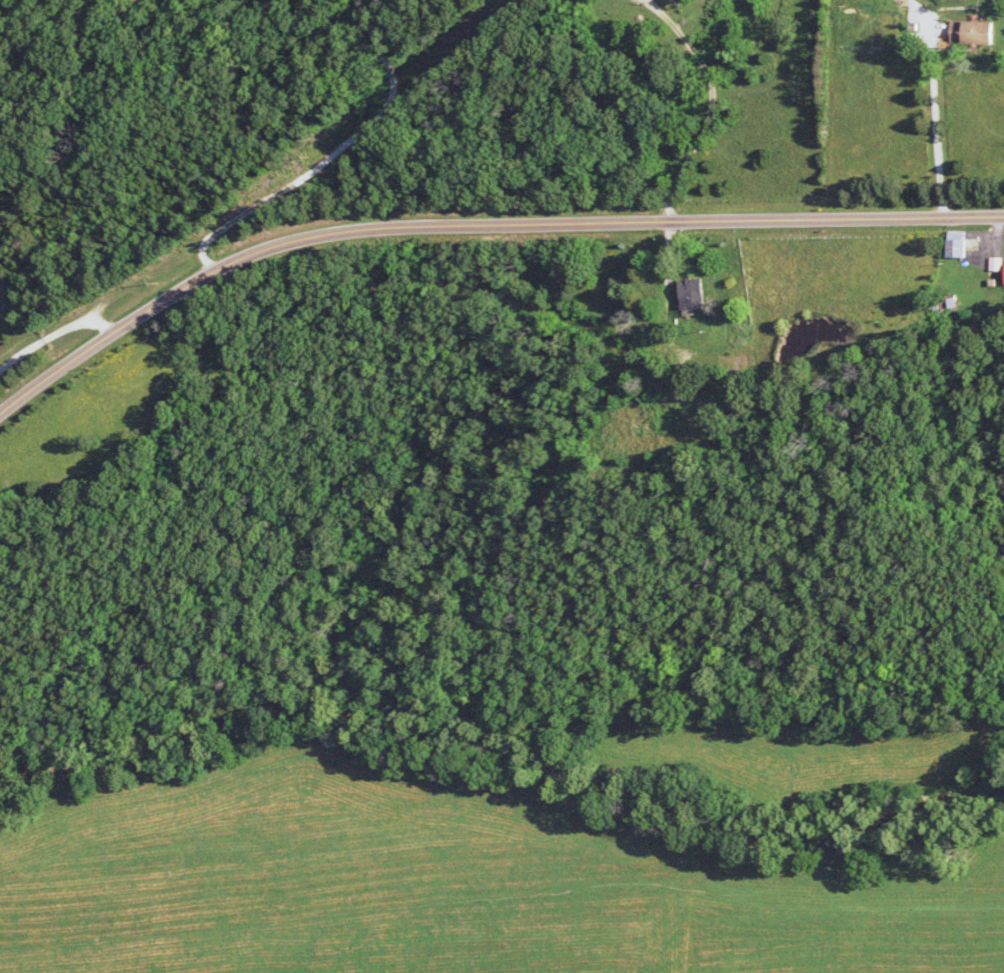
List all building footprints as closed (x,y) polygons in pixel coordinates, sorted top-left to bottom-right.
[(967,40),(968,22),(955,22),(955,40),(967,40)] [(997,23),(968,23),(968,44),(997,45),(997,23)] [(969,258),(970,231),(952,231),(951,257),(969,258)] [(683,289),(686,310),(709,307),(706,279),(694,280),(694,288),(683,289)]
